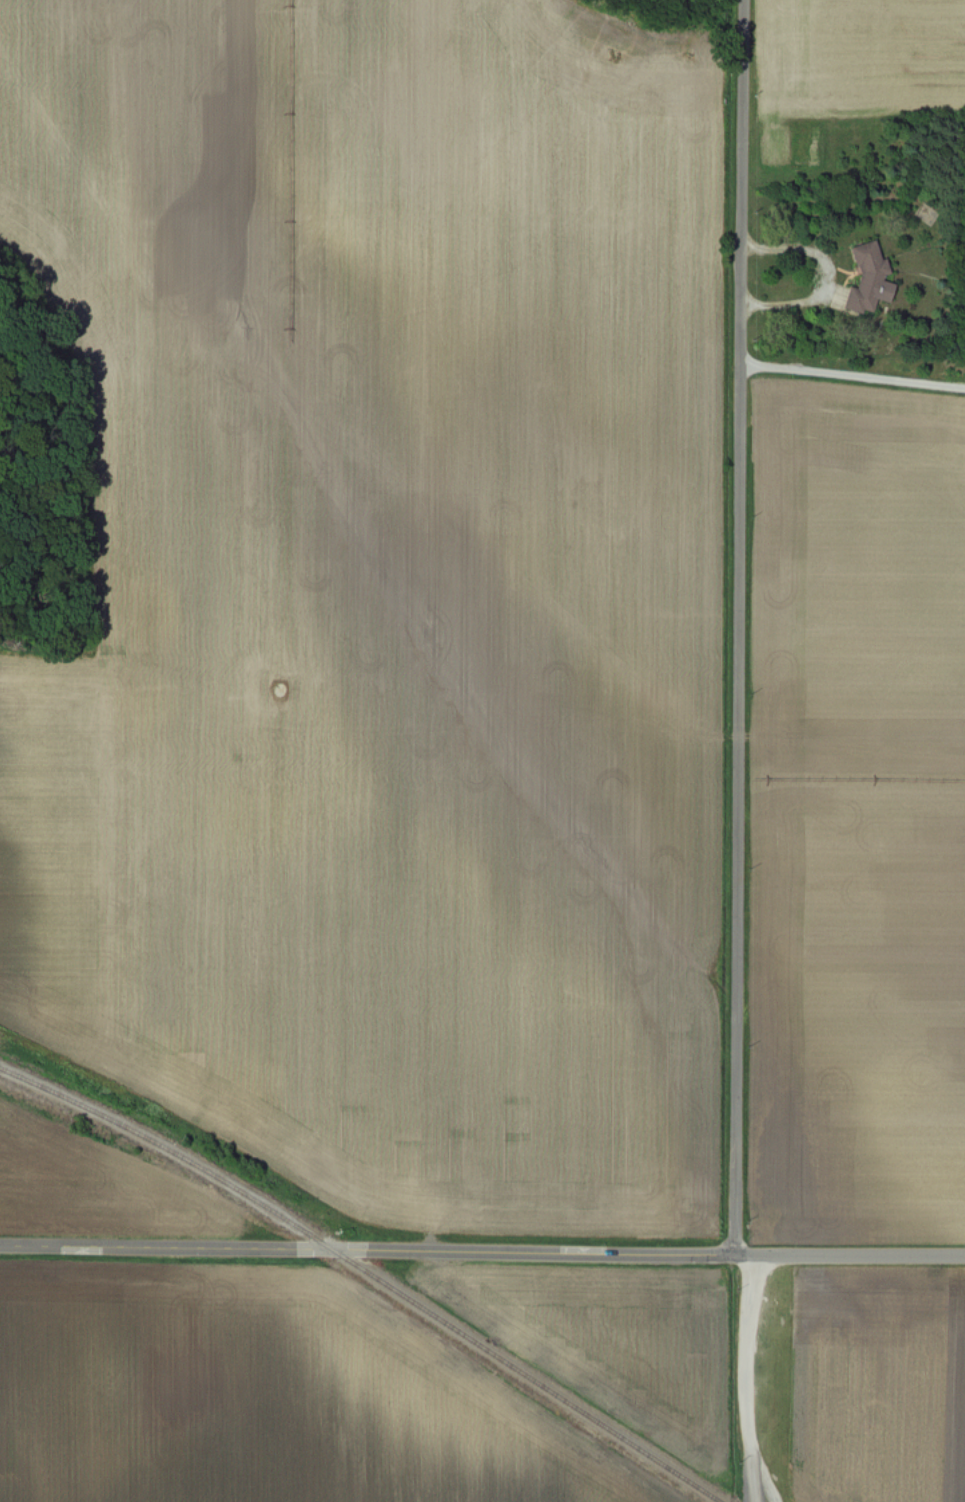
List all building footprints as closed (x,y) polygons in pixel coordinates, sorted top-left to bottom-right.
[(846,288),(841,307),(871,314),(883,270),(875,240),(849,246),(857,277),(855,285),(846,288)]
